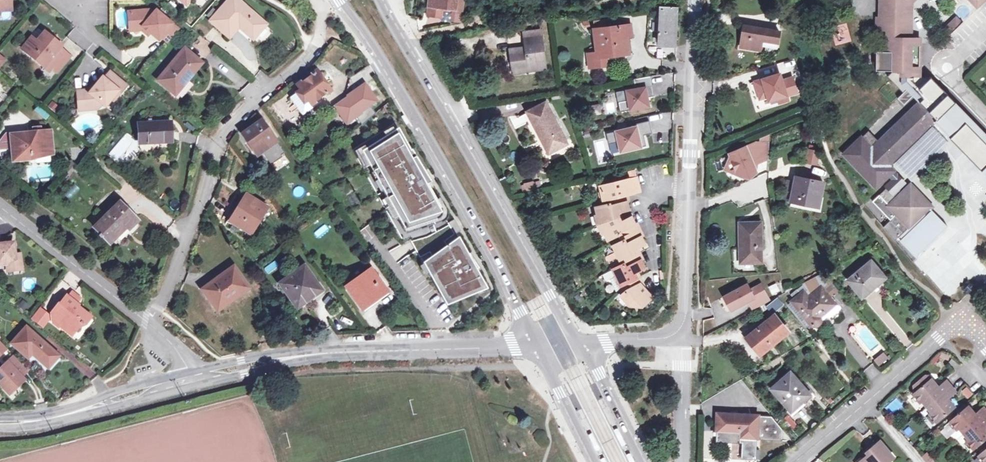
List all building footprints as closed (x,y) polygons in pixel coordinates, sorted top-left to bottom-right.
[(10,9),(9,0),(0,0),(0,10),(10,9)] [(239,0),(230,0),(212,21),(230,36),(242,24),(255,36),(266,24),(239,0)] [(463,0),(429,0),(429,6),(455,10),(456,6),(462,7),(463,0)] [(931,81),(919,92),(913,85),(914,84),(914,77),(919,77),(920,39),(911,38),(905,38),(906,25),(911,25),(912,1),(913,0),(879,0),(879,1),(882,1),(882,16),(878,16),(878,31),(887,30),(889,37),(887,39),(886,51),(892,52),(891,72),(887,77),(902,93),(906,89),(920,103),(879,142),(868,132),(845,154),(876,187),(889,174),(893,170),(888,165),(936,119),(985,171),(985,138),(931,81)] [(676,8),(661,8),(660,9),(658,9),(658,18),(660,18),(659,46),(674,47),(676,8)] [(150,11),(130,12),(131,30),(142,29),(144,27),(150,32),(159,39),(171,24),(156,12),(154,14),(150,11)] [(956,17),(945,29),(951,34),(963,23),(956,17)] [(604,22),(593,23),(597,54),(587,55),(589,69),(607,67),(606,58),(605,53),(619,52),(620,57),(629,56),(626,38),(631,38),(630,27),(605,29),(604,22)] [(744,26),(741,47),(760,51),(761,46),(777,49),(780,32),(744,26)] [(541,32),(524,34),(526,52),(521,53),(521,50),(509,51),(511,69),(536,66),(536,70),(545,68),(541,32)] [(43,33),(35,42),(30,38),(21,50),(42,67),(46,63),(50,67),(55,71),(67,57),(57,49),(59,46),(49,38),(43,33)] [(202,63),(184,48),(158,81),(171,91),(183,77),(187,80),(202,63)] [(781,63),(774,66),(778,74),(785,71),(781,63)] [(300,89),(296,93),(304,104),(308,101),(311,105),(315,102),(314,101),(326,93),(327,94),(331,91),(316,71),(312,74),(313,75),(302,83),(301,81),(297,84),(300,89)] [(87,91),(77,92),(79,110),(97,109),(101,103),(104,105),(110,97),(116,91),(117,92),(123,85),(109,73),(103,80),(101,79),(94,87),(89,93),(87,91)] [(780,75),(755,82),(760,100),(767,97),(770,106),(788,101),(787,97),(797,94),(792,78),(782,81),(780,75)] [(618,102),(620,112),(649,107),(648,98),(652,97),(650,87),(652,87),(650,76),(633,79),(635,89),(626,91),(628,101),(618,102)] [(183,77),(171,91),(175,94),(187,80),(183,77)] [(365,84),(334,105),(346,123),(356,116),(362,125),(375,113),(370,105),(376,100),(365,84)] [(545,103),(527,112),(536,130),(538,129),(550,153),(567,144),(545,103)] [(599,104),(589,105),(590,114),(600,113),(599,104)] [(262,120),(243,134),(254,149),(259,146),(262,151),(272,165),(283,157),(282,156),(285,154),(262,120)] [(170,121),(138,123),(139,142),(171,140),(170,121)] [(636,127),(606,134),(609,145),(618,142),(621,152),(646,147),(643,132),(651,130),(649,121),(636,125),(636,127)] [(931,128),(890,164),(900,176),(934,146),(941,140),(931,128)] [(396,129),(360,152),(403,229),(439,217),(440,216),(441,216),(441,215),(442,214),(442,213),(442,212),(428,186),(432,184),(411,150),(409,151),(396,129)] [(28,134),(11,135),(13,160),(29,159),(29,156),(50,154),(48,131),(28,133),(28,134)] [(126,133),(108,154),(123,167),(141,146),(126,133)] [(11,150),(10,134),(0,135),(0,140),(1,151),(11,150)] [(768,159),(769,144),(756,143),(729,154),(731,157),(727,165),(735,168),(739,175),(744,178),(757,172),(754,164),(768,159)] [(259,146),(254,149),(258,155),(262,151),(259,146)] [(802,161),(815,164),(818,151),(806,148),(802,161)] [(78,164),(73,160),(65,171),(69,175),(78,164)] [(735,168),(727,165),(725,170),(739,175),(735,168)] [(904,182),(893,170),(889,174),(895,181),(887,189),(892,194),(897,189),(904,182)] [(609,199),(627,195),(626,192),(630,191),(631,194),(640,192),(636,178),(601,187),(604,201),(609,199)] [(823,184),(795,178),(795,183),(792,195),(784,194),(783,199),(792,201),(791,202),(818,207),(823,184)] [(792,195),(795,183),(787,182),(784,194),(792,195)] [(65,195),(69,199),(79,190),(75,185),(65,195)] [(891,221),(884,228),(895,242),(898,240),(899,241),(899,240),(918,260),(920,254),(924,243),(943,224),(947,228),(948,227),(930,208),(931,207),(910,186),(902,194),(897,189),(892,194),(887,189),(873,203),(891,221)] [(266,207),(246,195),(230,220),(251,233),(266,207)] [(601,225),(618,219),(617,214),(628,211),(626,203),(629,202),(627,195),(609,199),(610,204),(596,207),(601,225)] [(818,207),(791,202),(790,208),(817,213),(818,207)] [(138,221),(120,203),(94,229),(109,243),(125,227),(129,231),(138,221)] [(448,223),(454,234),(461,231),(454,219),(448,223)] [(623,238),(639,231),(637,224),(634,225),(631,219),(620,223),(618,219),(601,225),(608,241),(621,235),(623,238)] [(761,223),(740,224),(740,248),(743,248),(743,263),(761,262),(761,223)] [(623,262),(637,255),(635,251),(644,246),(641,238),(642,237),(639,231),(623,238),(624,241),(614,247),(621,263),(623,262)] [(466,255),(457,239),(422,263),(445,303),(483,287),(474,271),(478,269),(469,254),(466,255)] [(8,263),(9,270),(21,268),(20,258),(15,259),(15,254),(13,242),(5,243),(5,244),(0,245),(0,264),(8,263)] [(639,254),(637,255),(623,262),(624,264),(613,270),(616,277),(621,286),(623,286),(637,279),(635,274),(644,269),(640,262),(642,261),(639,254)] [(871,262),(848,281),(862,297),(878,284),(876,281),(882,275),(871,262)] [(233,266),(202,289),(215,306),(229,296),(232,300),(248,288),(233,266)] [(304,266),(280,283),(297,308),(322,290),(304,266)] [(370,270),(347,287),(362,309),(386,291),(370,270)] [(951,292),(931,270),(927,274),(947,296),(951,292)] [(798,290),(791,295),(794,300),(792,302),(810,325),(814,326),(817,326),(819,324),(821,322),(821,319),(820,317),(820,316),(836,304),(831,298),(830,299),(829,298),(822,289),(827,289),(833,284),(824,272),(803,284),(805,286),(812,294),(808,298),(803,293),(801,295),(798,291),(798,290)] [(885,278),(882,275),(876,281),(878,284),(885,278)] [(621,286),(616,277),(610,280),(616,292),(625,289),(623,286),(621,286)] [(637,279),(623,286),(625,289),(626,292),(622,296),(633,307),(642,308),(652,299),(641,286),(642,285),(639,278),(637,279)] [(768,286),(771,294),(779,291),(776,283),(768,286)] [(975,287),(970,283),(964,290),(968,295),(975,287)] [(839,291),(833,284),(827,289),(822,289),(829,298),(831,298),(839,291)] [(747,285),(725,296),(732,310),(750,301),(753,307),(768,299),(761,285),(750,290),(747,285)] [(812,294),(805,286),(798,291),(801,295),(803,293),(808,298),(812,294)] [(79,306),(66,296),(60,305),(62,306),(59,310),(57,308),(56,308),(51,314),(54,317),(52,320),(59,326),(60,324),(72,333),(80,322),(82,324),(84,322),(84,323),(89,317),(78,307),(79,306)] [(229,296),(215,306),(217,310),(232,300),(229,296)] [(777,299),(767,307),(772,313),(783,305),(777,299)] [(810,325),(792,302),(788,305),(807,328),(810,325)] [(836,304),(820,316),(824,320),(828,317),(829,318),(840,309),(836,304)] [(49,316),(40,310),(33,318),(42,326),(49,316)] [(774,315),(747,338),(760,355),(788,333),(774,315)] [(58,354),(26,327),(12,343),(28,357),(32,353),(48,366),(58,354)] [(876,366),(888,359),(883,351),(872,358),(876,366)] [(0,372),(0,383),(10,393),(23,381),(20,378),(27,371),(15,358),(0,372)] [(790,372),(771,389),(793,414),(812,398),(790,372)] [(927,406),(951,386),(947,381),(938,387),(928,375),(926,375),(919,381),(923,386),(917,391),(913,394),(921,403),(923,401),(927,406)] [(956,392),(951,386),(927,406),(931,412),(930,414),(937,422),(954,407),(948,399),(956,392)] [(960,393),(968,398),(972,391),(964,386),(960,393)] [(985,416),(985,410),(984,408),(975,415),(968,406),(951,421),(958,430),(960,428),(964,434),(985,416)] [(758,415),(717,414),(717,431),(739,433),(739,439),(758,440),(758,415)] [(958,440),(961,443),(963,444),(967,441),(974,449),(985,439),(985,427),(985,426),(985,425),(985,416),(964,434),(958,440)] [(958,430),(951,421),(946,426),(946,429),(952,436),(958,440),(964,434),(960,428),(958,430)] [(910,426),(902,430),(906,437),(913,433),(910,426)] [(617,429),(614,431),(621,445),(622,445),(624,444),(617,429)] [(591,434),(588,436),(595,450),(597,450),(599,449),(591,434)] [(860,461),(889,461),(894,457),(880,441),(869,451),(871,454),(860,461)] [(921,455),(926,461),(935,461),(928,451),(921,455)]
